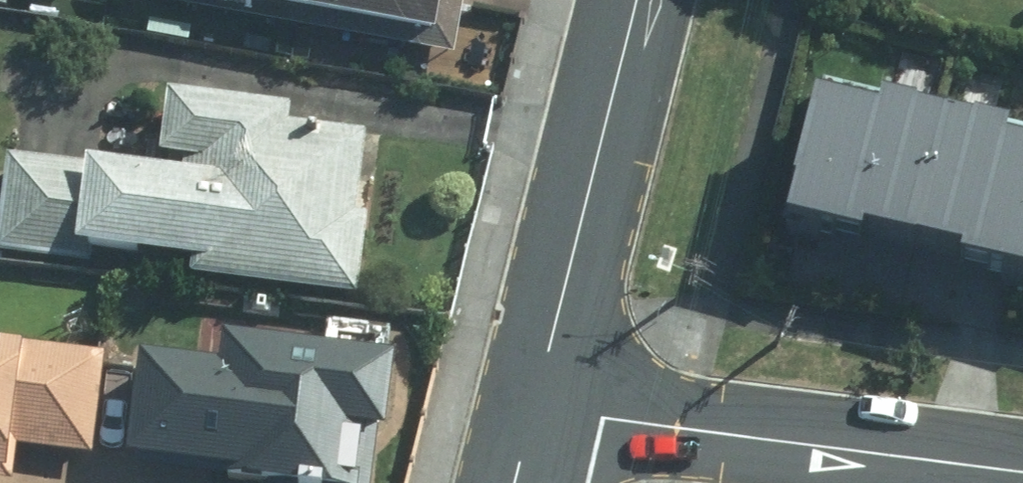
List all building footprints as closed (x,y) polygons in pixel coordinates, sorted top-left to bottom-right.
[(148,7),(431,57),(441,0),(149,0),(148,7)] [(352,233),(361,158),(282,148),(285,129),(169,115),(162,175),(182,177),(180,187),(9,167),(0,243),(0,255),(192,278),(191,294),(356,314),(365,235),(352,233)] [(1021,146),(1012,179),(990,173),(958,165),(934,254),(941,255),(934,283),(997,300),(1004,277),(1022,282),(1022,137),(1021,146)] [(0,354),(0,482),(7,482),(10,456),(88,465),(100,366),(0,354)] [(215,391),(137,381),(125,481),(141,482),(359,482),(362,455),(379,457),(388,383),(219,362),(215,391)]
